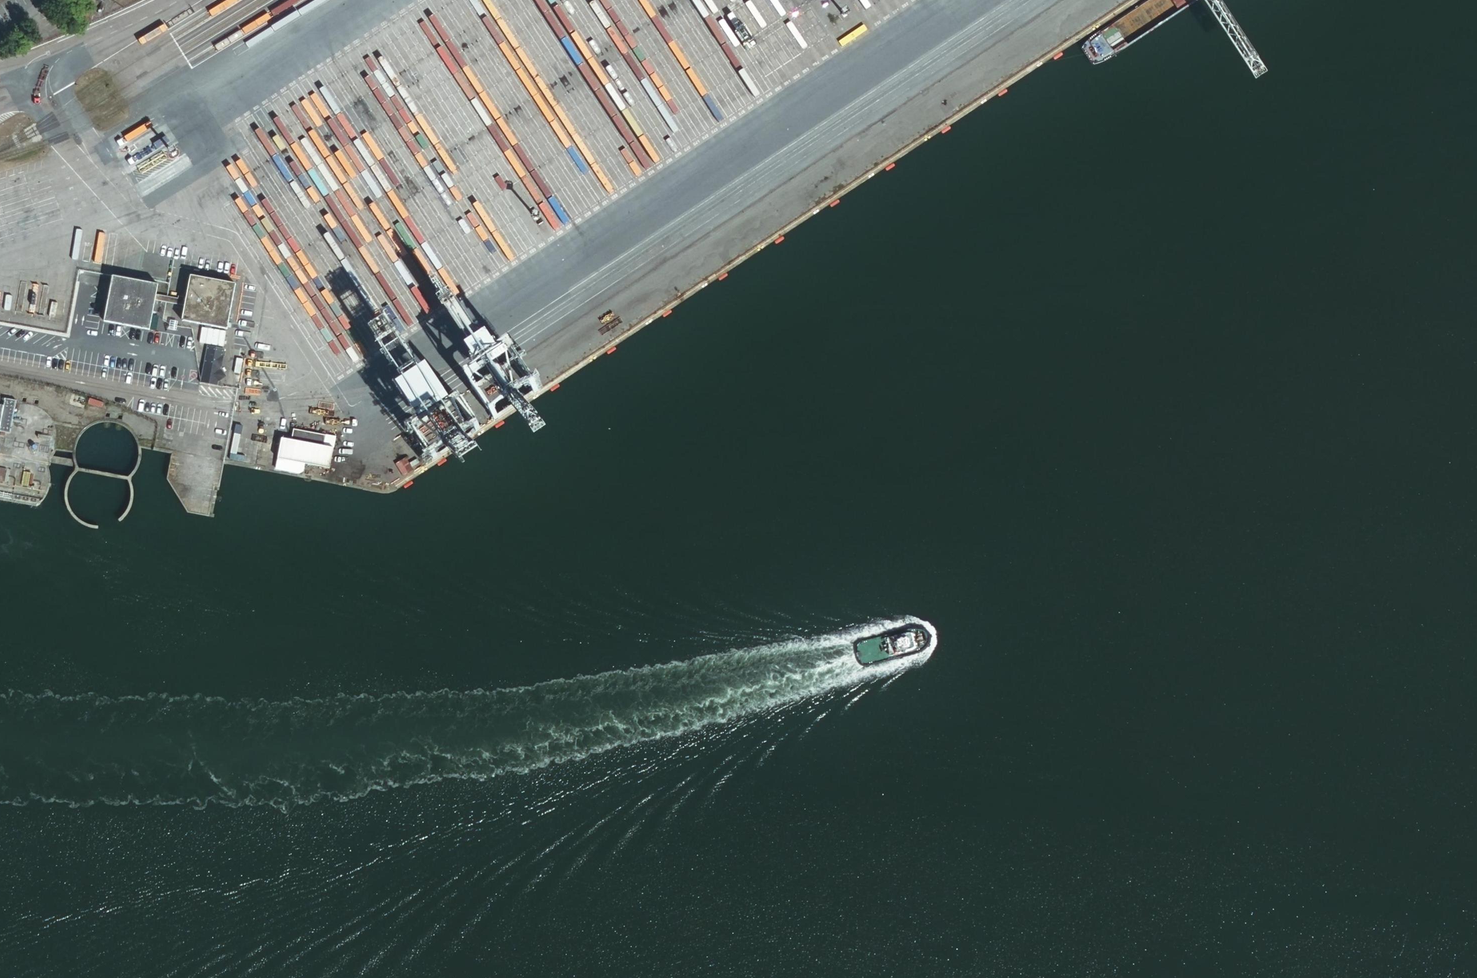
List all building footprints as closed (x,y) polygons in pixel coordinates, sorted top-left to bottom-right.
[(184,300),(183,306),(180,321),(224,329),(232,285),(188,276),(184,300)] [(152,301),(153,295),(155,285),(110,277),(102,322),(147,330),(152,301)] [(184,300),(153,295),(152,301),(183,306),(184,300)] [(222,350),(204,346),(197,383),(215,387),(216,383),(224,378),(219,370),(220,368),(222,350)] [(85,397),(70,393),(66,406),(82,410),(85,397)] [(1,407),(0,411),(0,431),(8,433),(13,401),(2,399),(1,407)] [(323,435),(291,429),(290,441),(321,447),(323,435)] [(333,437),(323,435),(321,447),(331,449),(333,437)] [(290,441),(279,439),(276,459),(303,465),(327,469),(331,449),(321,447),(290,441)] [(302,472),(303,465),(276,459),(273,471),(296,475),(302,472)]
